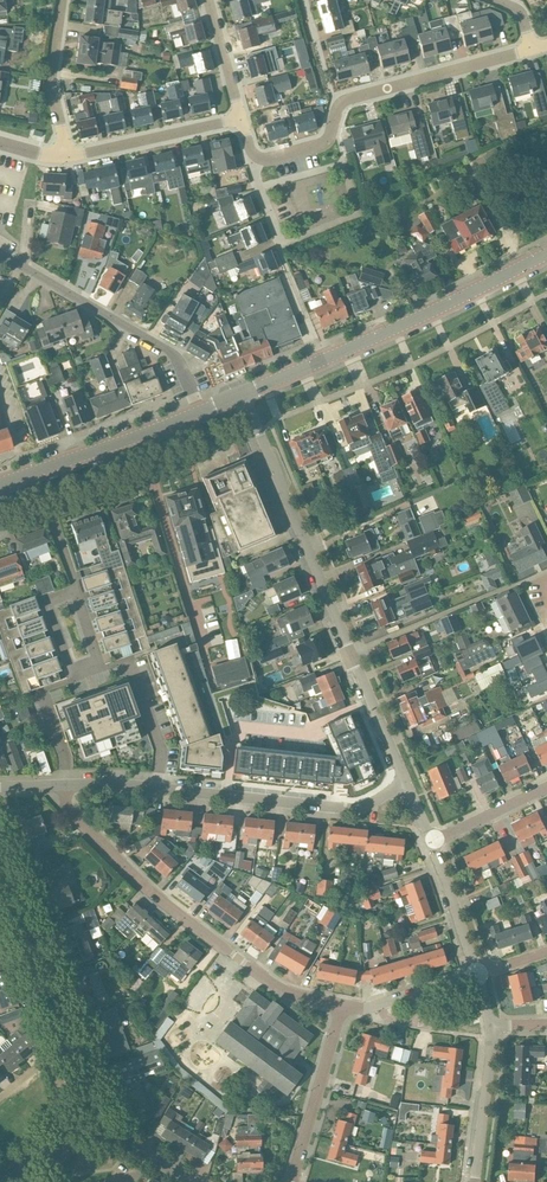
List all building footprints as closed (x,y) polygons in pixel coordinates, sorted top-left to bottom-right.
[(87,8),(111,11),(111,10),(112,0),(88,0),(87,8)] [(155,0),(143,0),(136,2),(138,9),(156,5),(155,0)] [(162,8),(179,3),(182,13),(193,10),(196,9),(194,0),(160,0),(162,8)] [(231,4),(236,22),(251,18),(250,17),(258,15),(255,5),(268,2),(268,0),(247,0),(246,0),(231,4)] [(338,14),(335,0),(323,0),(324,2),(317,4),(321,19),(338,14)] [(84,20),(85,21),(85,23),(120,28),(122,12),(111,10),(111,11),(87,8),(86,15),(84,16),(84,20)] [(471,14),(479,43),(493,40),(490,28),(503,25),(500,14),(492,11),(489,9),(471,14)] [(479,43),(471,14),(470,11),(463,13),(449,17),(453,32),(460,30),(465,47),(479,43)] [(342,36),(355,32),(351,20),(341,23),(338,14),(321,19),(325,34),(340,30),(342,35),(342,36)] [(431,33),(418,36),(415,26),(413,16),(405,19),(408,28),(412,43),(419,41),(424,58),(437,55),(431,33)] [(169,25),(184,21),(183,17),(168,21),(169,25)] [(252,28),(238,32),(241,41),(243,51),(259,46),(256,37),(276,32),(272,17),(251,22),(252,28)] [(428,23),(431,33),(437,55),(451,51),(446,33),(453,32),(449,17),(442,19),(428,23)] [(169,25),(164,26),(165,33),(169,32),(172,40),(180,37),(183,47),(190,45),(205,41),(200,23),(197,24),(185,27),(184,21),(169,25)] [(13,27),(13,29),(0,28),(0,64),(3,65),(5,51),(18,52),(19,42),(22,42),(24,28),(13,27)] [(397,42),(390,44),(396,66),(410,62),(405,45),(412,43),(408,28),(401,30),(402,34),(395,36),(397,42)] [(139,32),(119,29),(118,38),(138,41),(139,32)] [(329,48),(345,44),(343,38),(342,36),(342,35),(341,35),(327,39),(329,48)] [(120,53),(121,45),(98,42),(99,40),(80,37),(78,51),(104,54),(105,52),(120,53)] [(375,37),(367,40),(371,54),(377,53),(382,70),(396,66),(390,44),(378,47),(375,37)] [(346,53),(353,78),(368,74),(366,63),(372,61),(370,54),(371,54),(367,40),(362,41),(364,46),(358,47),(360,55),(355,57),(353,51),(347,53),(346,53)] [(249,60),(247,61),(252,79),(267,75),(278,72),(275,59),(278,59),(275,47),(247,55),(249,60)] [(346,50),(331,55),(333,63),(332,63),(338,82),(353,78),(346,53),(347,53),(346,50)] [(127,54),(120,53),(105,52),(104,54),(78,51),(76,64),(95,67),(95,64),(117,67),(118,66),(126,67),(127,54)] [(193,51),(177,55),(180,69),(196,65),(198,75),(213,71),(208,53),(194,56),(193,51)] [(317,88),(311,68),(303,70),(306,81),(307,81),(310,89),(310,93),(317,91),(316,88),(317,88)] [(142,73),(122,70),(121,78),(120,88),(136,91),(138,80),(141,81),(142,73)] [(0,72),(0,105),(2,105),(5,82),(8,82),(9,73),(0,72)] [(531,72),(508,79),(513,98),(529,93),(529,95),(531,94),(537,118),(546,115),(546,101),(539,74),(532,76),(531,72)] [(292,89),(288,74),(267,79),(269,87),(255,91),(260,108),(274,104),(272,95),(292,89)] [(181,86),(180,80),(167,83),(169,89),(167,89),(170,104),(160,106),(164,121),(182,117),(179,103),(185,102),(181,86)] [(195,83),(198,98),(189,100),(192,115),(210,111),(209,105),(214,104),(209,80),(195,83)] [(492,89),(491,86),(469,92),(474,114),(491,109),(493,114),(497,131),(500,141),(518,134),(512,113),(506,114),(499,87),(492,89)] [(156,108),(153,92),(138,96),(141,110),(131,113),(134,128),(153,124),(150,110),(156,108)] [(95,101),(93,94),(80,97),(81,105),(82,104),(85,113),(74,116),(79,140),(97,136),(94,121),(93,121),(89,103),(95,101)] [(127,113),(124,97),(118,98),(111,100),(114,116),(104,119),(107,134),(125,130),(122,114),(127,113)] [(450,99),(428,105),(433,126),(451,121),(456,141),(469,137),(459,100),(451,102),(450,99)] [(298,102),(286,105),(288,114),(292,113),(298,133),(316,128),(312,114),(310,108),(300,111),(298,102)] [(289,117),(288,114),(286,105),(277,108),(281,120),(289,117)] [(273,126),(269,112),(262,114),(266,128),(265,128),(269,142),(287,137),(283,123),(273,126)] [(411,116),(411,113),(388,119),(393,139),(410,134),(416,160),(429,157),(418,114),(411,116)] [(351,133),(352,137),(356,153),(372,148),(378,167),(389,164),(384,145),(385,145),(379,125),(351,133)] [(540,141),(537,132),(522,137),(525,146),(540,141)] [(211,145),(210,145),(213,159),(211,160),(214,174),(234,170),(228,141),(218,143),(216,141),(212,142),(211,145)] [(203,160),(200,148),(182,152),(185,167),(187,174),(204,170),(205,172),(211,171),(208,159),(203,160)] [(171,155),(153,159),(156,172),(165,170),(166,178),(169,190),(179,188),(184,187),(180,166),(174,168),(171,155)] [(155,193),(152,180),(152,181),(150,173),(146,174),(143,161),(126,165),(127,169),(120,170),(124,185),(130,183),(131,191),(145,188),(146,195),(155,193)] [(119,187),(114,167),(94,172),(94,173),(83,175),(86,189),(98,187),(99,192),(109,189),(113,206),(122,204),(118,187),(119,187)] [(44,175),(43,195),(62,196),(61,200),(71,201),(72,183),(65,183),(65,176),(44,175)] [(215,190),(217,199),(232,195),(242,193),(240,184),(215,190)] [(217,199),(215,190),(215,188),(211,188),(207,197),(208,200),(217,199)] [(188,206),(185,191),(179,192),(182,207),(188,206)] [(217,199),(207,203),(210,209),(219,206),(227,226),(244,220),(255,215),(254,214),(248,198),(235,203),(232,195),(217,199)] [(478,206),(440,227),(455,254),(485,238),(487,239),(491,237),(491,234),(493,233),(489,225),(495,222),(489,211),(485,203),(478,206)] [(84,210),(69,207),(67,216),(53,213),(46,241),(69,246),(73,226),(80,228),(84,210)] [(422,229),(416,225),(410,235),(423,243),(429,234),(438,229),(428,211),(418,216),(424,226),(422,229)] [(98,221),(105,223),(107,216),(100,215),(98,221)] [(105,226),(90,222),(86,236),(84,235),(78,256),(87,258),(87,257),(92,258),(92,257),(101,259),(106,244),(106,241),(101,239),(105,226)] [(265,243),(258,225),(239,232),(240,233),(226,238),(229,246),(243,240),(247,250),(265,243)] [(429,246),(423,243),(411,239),(410,244),(415,255),(404,261),(412,275),(410,276),(416,287),(435,276),(429,266),(428,267),(425,262),(435,257),(429,246)] [(108,271),(99,286),(114,294),(124,277),(129,268),(117,261),(119,255),(111,252),(106,270),(108,271)] [(232,252),(213,259),(216,268),(235,260),(232,252)] [(235,260),(216,268),(219,275),(234,269),(237,275),(257,267),(261,276),(276,270),(270,253),(254,259),(238,266),(235,260)] [(211,273),(210,270),(206,262),(205,258),(193,276),(205,283),(211,273)] [(363,268),(360,279),(380,286),(384,275),(363,268)] [(131,302),(126,311),(142,320),(147,312),(146,310),(156,292),(142,284),(147,276),(139,271),(136,269),(129,280),(140,287),(140,288),(131,302)] [(300,272),(293,275),(293,276),(299,291),(307,288),(304,281),(300,272)] [(211,273),(205,283),(203,286),(213,293),(216,287),(212,277),(211,273)] [(294,317),(279,279),(234,296),(243,319),(247,329),(252,341),(254,345),(265,340),(269,351),(270,351),(278,347),(279,350),(293,344),(292,342),(302,338),(301,338),(294,317)] [(354,292),(346,295),(354,315),(368,309),(365,303),(381,297),(382,301),(394,297),(392,291),(378,288),(358,281),(357,281),(358,284),(352,287),(354,292)] [(338,300),(332,288),(323,292),(328,305),(314,311),(322,329),(348,318),(340,299),(338,300)] [(164,315),(161,321),(162,323),(165,325),(164,327),(165,327),(164,329),(170,332),(171,331),(181,314),(183,315),(192,300),(183,295),(174,310),(170,316),(166,314),(164,315)] [(181,314),(171,331),(174,333),(173,334),(178,337),(179,335),(181,336),(185,329),(188,330),(191,329),(194,324),(193,322),(190,320),(194,313),(199,316),(203,315),(205,310),(204,307),(199,304),(192,300),(183,315),(181,314)] [(76,312),(59,318),(66,339),(79,335),(80,338),(84,341),(93,338),(86,319),(79,322),(76,312)] [(198,330),(194,337),(200,341),(211,347),(209,350),(212,351),(211,353),(213,359),(219,357),(224,370),(223,371),(225,375),(226,375),(227,374),(245,368),(233,337),(229,326),(226,317),(224,313),(215,317),(220,329),(211,332),(208,336),(204,333),(198,330)] [(14,318),(11,323),(5,319),(0,327),(0,328),(0,340),(1,341),(4,336),(20,345),(31,328),(29,327),(31,324),(24,320),(23,323),(14,318)] [(66,339),(59,318),(42,323),(44,329),(36,331),(43,350),(53,347),(52,344),(66,339)] [(247,329),(243,319),(237,321),(242,331),(247,329)] [(517,353),(522,363),(529,359),(530,360),(546,350),(546,335),(544,337),(540,328),(528,334),(524,333),(520,335),(519,339),(524,349),(517,353)] [(272,357),(270,351),(269,351),(265,340),(254,345),(252,341),(245,343),(241,333),(233,337),(245,368),(272,357)] [(211,347),(194,337),(185,350),(205,362),(213,359),(211,353),(212,351),(209,350),(211,347)] [(37,340),(29,343),(32,352),(40,349),(37,340)] [(126,367),(117,370),(128,400),(130,405),(143,400),(160,394),(151,368),(141,371),(139,368),(137,361),(133,349),(128,351),(121,353),(126,367)] [(489,355),(478,361),(481,368),(489,382),(481,387),(485,395),(488,400),(497,416),(510,409),(505,400),(495,381),(509,374),(508,372),(513,370),(512,368),(508,361),(503,363),(497,351),(496,352),(493,350),(489,352),(489,355)] [(117,390),(104,356),(89,362),(97,384),(104,382),(109,394),(88,402),(95,420),(129,406),(122,388),(117,390)] [(48,387),(49,387),(65,381),(59,365),(48,370),(50,374),(44,376),(45,379),(48,387)] [(465,395),(455,374),(439,382),(449,402),(450,402),(454,411),(468,404),(472,413),(487,406),(479,388),(465,395)] [(52,396),(49,387),(48,387),(45,379),(36,383),(42,400),(52,396)] [(412,395),(404,398),(405,400),(412,418),(417,429),(434,422),(432,417),(434,416),(428,402),(424,404),(423,401),(425,401),(420,391),(419,391),(417,389),(412,392),(412,395)] [(90,421),(80,394),(73,397),(71,395),(65,397),(64,400),(61,401),(71,428),(90,421)] [(389,406),(383,408),(388,421),(386,422),(394,441),(405,436),(401,426),(407,424),(398,402),(396,402),(396,401),(395,401),(394,400),(393,400),(392,400),(391,400),(390,401),(389,402),(389,403),(389,404),(389,405),(389,406)] [(58,433),(46,404),(27,411),(38,440),(58,433)] [(379,409),(374,410),(378,423),(383,421),(379,409)] [(451,414),(442,418),(448,432),(456,429),(451,414)] [(351,419),(341,423),(350,445),(353,452),(369,445),(375,461),(380,474),(384,484),(400,478),(395,465),(388,447),(382,434),(371,439),(370,437),(371,436),(367,427),(368,427),(363,415),(351,420),(351,419)] [(503,422),(511,444),(521,441),(513,418),(503,422)] [(11,449),(6,431),(0,433),(0,453),(11,449)] [(422,431),(416,434),(421,445),(427,442),(422,431)] [(317,432),(306,436),(318,465),(329,461),(327,457),(333,455),(324,433),(318,435),(317,432)] [(318,465),(306,436),(293,442),(295,447),(293,448),(300,468),(307,466),(308,469),(318,465)] [(388,447),(395,465),(403,462),(396,444),(388,447)] [(221,551),(220,551),(222,558),(237,552),(238,553),(276,536),(244,462),(205,479),(212,496),(218,512),(210,515),(215,534),(216,534),(221,551)] [(355,466),(344,471),(350,486),(360,511),(364,521),(374,516),(371,507),(371,506),(355,466)] [(350,486),(344,471),(334,475),(340,490),(350,486)] [(318,498),(312,483),(301,487),(307,502),(318,498)] [(532,501),(525,484),(509,491),(516,508),(532,501)] [(174,528),(175,528),(175,529),(182,553),(183,558),(190,583),(225,573),(211,527),(206,528),(196,490),(187,493),(186,490),(174,493),(174,496),(166,499),(174,528)] [(133,505),(111,512),(114,523),(116,522),(122,540),(119,541),(128,567),(137,564),(128,538),(141,534),(135,516),(136,516),(133,505)] [(422,523),(418,524),(422,535),(433,530),(433,531),(441,528),(441,526),(436,514),(435,511),(420,518),(422,523)] [(483,518),(480,511),(466,517),(469,524),(483,518)] [(90,567),(93,576),(124,566),(118,550),(111,553),(99,516),(71,525),(78,545),(94,539),(102,563),(90,567)] [(404,530),(397,533),(400,541),(407,539),(408,541),(422,535),(418,524),(417,522),(403,528),(404,530)] [(40,526),(37,525),(34,526),(33,529),(33,532),(34,535),(16,541),(21,553),(25,552),(28,560),(49,552),(47,544),(49,543),(45,531),(43,531),(42,527),(40,526)] [(530,527),(524,530),(525,533),(523,534),(529,547),(512,556),(520,573),(546,560),(539,543),(543,541),(537,527),(532,529),(530,527)] [(166,555),(158,528),(148,531),(151,539),(157,558),(166,555)] [(349,549),(347,550),(350,558),(353,557),(353,558),(363,554),(364,556),(382,549),(373,529),(365,532),(367,536),(347,544),(349,549)] [(389,555),(357,568),(362,580),(410,561),(415,559),(417,558),(431,552),(440,548),(448,545),(445,537),(437,540),(433,531),(433,530),(422,535),(408,541),(412,550),(395,556),(394,553),(389,555)] [(501,562),(496,548),(484,553),(489,567),(501,562)] [(286,567),(279,551),(259,559),(260,560),(251,564),(253,570),(245,574),(253,591),(265,585),(262,578),(286,567)] [(0,561),(0,589),(25,580),(24,575),(17,556),(0,561)] [(410,561),(362,580),(367,591),(384,585),(383,582),(399,576),(402,585),(417,580),(416,577),(410,561)] [(130,586),(124,566),(93,576),(82,579),(86,592),(102,587),(104,595),(113,592),(109,581),(118,578),(121,589),(130,586)] [(498,589),(496,580),(504,578),(501,567),(480,572),(486,592),(498,589)] [(41,579),(47,594),(54,591),(49,576),(41,579)] [(389,598),(372,605),(377,617),(429,596),(428,594),(425,584),(431,582),(429,577),(405,586),(408,593),(404,594),(405,597),(391,603),(389,598)] [(39,597),(47,594),(41,579),(33,582),(39,597)] [(299,597),(292,580),(263,593),(267,601),(276,597),(280,605),(299,597)] [(130,586),(121,589),(113,592),(104,595),(88,600),(92,612),(108,607),(111,615),(119,612),(116,601),(124,598),(128,609),(137,607),(130,586)] [(251,591),(234,599),(237,612),(241,611),(253,595),(251,591)] [(499,601),(493,604),(500,619),(506,616),(523,608),(520,602),(521,602),(517,592),(511,595),(508,591),(496,596),(499,601)] [(434,607),(429,596),(377,617),(382,628),(399,621),(416,614),(434,607)] [(9,630),(5,619),(14,616),(18,627),(26,624),(23,616),(39,611),(34,598),(0,611),(0,632),(0,633),(9,630)] [(268,615),(280,611),(278,603),(265,607),(268,615)] [(143,627),(137,607),(128,609),(119,612),(111,615),(95,620),(99,633),(115,628),(117,635),(126,633),(122,621),(131,619),(134,630),(143,627)] [(305,608),(276,621),(280,630),(289,626),(292,634),(312,625),(305,608)] [(506,616),(500,619),(507,634),(513,631),(518,628),(520,633),(525,631),(523,626),(531,622),(527,613),(525,614),(523,608),(506,616)] [(463,630),(456,613),(441,619),(448,636),(463,630)] [(41,618),(26,624),(18,627),(9,630),(0,633),(7,653),(16,650),(12,639),(21,636),(25,647),(33,644),(30,637),(46,631),(41,618)] [(143,627),(134,630),(126,633),(117,635),(101,640),(106,653),(121,648),(124,657),(112,662),(133,655),(129,643),(138,641),(141,652),(150,649),(143,627)] [(407,636),(388,643),(392,652),(394,657),(407,652),(412,650),(411,646),(422,641),(419,635),(418,631),(407,636)] [(460,650),(464,660),(489,648),(492,647),(489,642),(484,639),(471,645),(466,634),(455,639),(460,650)] [(290,644),(286,635),(272,641),(273,642),(256,649),(258,652),(259,656),(269,652),(290,644)] [(522,636),(512,641),(519,656),(512,659),(516,667),(524,663),(537,657),(544,654),(536,637),(525,642),(522,636)] [(317,638),(304,643),(304,644),(296,648),(304,667),(312,663),(313,664),(326,658),(317,638)] [(49,639),(33,644),(25,647),(16,650),(7,653),(15,673),(23,670),(19,659),(28,656),(32,667),(40,664),(38,657),(53,651),(49,639)] [(2,640),(0,641),(0,654),(3,661),(9,659),(2,640)] [(185,740),(187,746),(209,739),(209,738),(176,645),(151,654),(154,663),(155,663),(155,662),(157,662),(160,668),(157,669),(156,669),(160,679),(161,678),(163,677),(165,684),(168,691),(166,692),(165,692),(171,710),(172,710),(172,709),(174,709),(179,722),(177,723),(176,723),(182,742),(183,741),(183,740),(185,740)] [(416,660),(398,667),(400,673),(399,674),(401,680),(403,680),(403,681),(421,674),(423,679),(435,674),(429,659),(432,657),(434,656),(430,645),(429,646),(413,653),(416,660)] [(464,660),(459,662),(464,672),(476,666),(494,658),(489,648),(464,660)] [(459,662),(464,660),(460,650),(453,654),(457,663),(459,662)] [(275,660),(271,651),(259,656),(257,657),(260,666),(275,660)] [(524,663),(529,674),(533,671),(539,683),(528,688),(532,698),(546,691),(546,665),(544,666),(539,656),(524,663)] [(244,658),(212,668),(217,687),(220,686),(221,690),(248,682),(247,678),(249,678),(244,658)] [(56,659),(40,664),(32,667),(23,670),(15,673),(22,695),(31,691),(27,680),(35,677),(40,688),(61,681),(61,680),(48,685),(45,677),(60,671),(56,659)] [(484,671),(475,675),(476,678),(482,691),(508,679),(501,663),(484,671)] [(312,689),(315,696),(338,687),(332,674),(316,680),(314,673),(298,679),(304,693),(312,689)] [(137,717),(126,686),(116,690),(116,691),(117,691),(118,694),(110,697),(109,694),(107,689),(79,700),(80,704),(81,704),(82,707),(73,710),(72,707),(73,707),(72,706),(62,709),(73,740),(77,738),(85,759),(100,754),(99,753),(98,750),(125,740),(126,743),(125,744),(126,745),(140,739),(133,719),(137,717)] [(397,700),(404,715),(445,697),(441,686),(425,693),(426,695),(419,698),(416,692),(397,700)] [(315,712),(307,716),(310,722),(330,713),(345,708),(342,701),(343,700),(338,687),(315,696),(318,703),(312,706),(315,712)] [(22,696),(12,700),(15,706),(25,702),(23,697),(22,696)] [(268,700),(259,697),(260,699),(261,704),(262,706),(265,707),(268,700)] [(449,706),(445,697),(404,715),(410,729),(446,714),(444,708),(449,706)] [(25,704),(16,708),(20,721),(30,717),(25,704)] [(235,750),(233,775),(242,776),(258,777),(274,779),(290,781),(307,783),(323,785),(332,786),(332,784),(334,784),(343,785),(345,786),(351,784),(352,787),(358,784),(368,780),(375,777),(370,765),(367,757),(359,738),(353,724),(350,715),(339,720),(327,725),(344,767),(340,769),(340,768),(334,767),(335,761),(235,750)] [(481,730),(475,718),(451,730),(457,742),(481,730)] [(519,777),(512,761),(495,725),(477,734),(484,747),(492,743),(495,750),(497,749),(502,759),(496,761),(499,767),(507,783),(519,777)] [(533,744),(536,750),(543,766),(546,764),(546,741),(546,738),(543,733),(538,735),(541,740),(533,744)] [(218,735),(209,738),(209,739),(187,746),(182,748),(180,769),(198,771),(199,769),(204,770),(204,772),(223,774),(225,758),(218,735)] [(0,748),(0,771),(7,769),(7,770),(11,768),(12,772),(23,768),(13,743),(12,739),(1,743),(3,747),(0,748)] [(512,761),(519,777),(532,771),(525,755),(524,753),(529,750),(524,739),(512,744),(518,758),(512,761)] [(466,766),(475,762),(470,751),(469,751),(464,741),(456,744),(466,766)] [(51,773),(44,752),(36,755),(42,773),(51,773)] [(480,762),(473,765),(479,779),(477,780),(483,794),(499,786),(493,773),(486,776),(480,762)] [(459,792),(447,764),(429,771),(441,800),(459,792)] [(458,771),(462,782),(468,780),(464,769),(458,771)] [(134,809),(113,807),(111,823),(110,822),(109,830),(130,832),(130,825),(142,826),(145,808),(134,807),(134,809)] [(176,830),(178,812),(164,810),(161,835),(167,836),(167,829),(176,830)] [(193,813),(178,812),(176,830),(175,837),(190,838),(196,839),(197,828),(191,827),(193,813)] [(524,820),(533,837),(534,836),(541,833),(544,838),(546,837),(546,833),(537,813),(524,820)] [(203,828),(197,828),(196,839),(197,839),(198,835),(202,835),(202,839),(207,840),(208,834),(217,835),(219,816),(204,815),(203,828)] [(233,818),(219,816),(217,835),(226,836),(225,842),(231,843),(233,818)] [(46,832),(41,817),(22,824),(27,839),(28,838),(34,855),(49,850),(46,843),(41,845),(38,835),(46,832)] [(258,839),(260,820),(245,819),(242,844),(248,844),(249,838),(258,839)] [(274,822),(260,820),(258,839),(267,840),(266,846),(271,847),(274,822)] [(533,837),(524,820),(511,826),(522,849),(523,850),(537,843),(534,836),(533,837)] [(299,843),(301,825),(286,823),(283,848),(289,849),(290,842),(299,843)] [(315,827),(301,825),(299,843),(308,844),(307,851),(313,851),(315,827)] [(336,843),(347,844),(349,830),(330,828),(328,842),(329,842),(329,849),(336,849),(336,843)] [(347,844),(366,846),(367,837),(367,832),(349,830),(347,844)] [(145,858),(155,868),(170,851),(174,846),(170,842),(158,836),(154,844),(156,846),(145,858)] [(367,837),(366,846),(365,858),(383,860),(385,839),(367,837)] [(385,839),(383,860),(401,861),(402,855),(403,855),(404,841),(385,839)] [(140,841),(134,844),(136,851),(143,848),(140,841)] [(499,843),(482,851),(490,869),(491,869),(500,864),(500,865),(506,862),(504,856),(505,856),(499,843)] [(170,851),(155,868),(165,877),(181,861),(170,851)] [(482,851),(464,859),(469,870),(466,871),(473,886),(485,881),(484,879),(481,873),(490,869),(482,851)] [(519,856),(532,882),(546,874),(546,865),(546,864),(537,869),(529,851),(519,856)] [(236,852),(233,868),(242,870),(244,853),(236,852)] [(221,853),(220,860),(234,863),(235,855),(221,853)] [(524,886),(532,882),(519,856),(511,859),(524,886)] [(232,869),(214,861),(208,869),(223,881),(232,869)] [(176,887),(187,895),(198,881),(197,881),(200,877),(188,867),(181,876),(183,878),(176,887)] [(53,891),(45,894),(52,912),(73,904),(84,900),(83,899),(73,903),(68,891),(75,888),(74,887),(67,868),(47,875),(53,891)] [(274,868),(271,883),(272,884),(272,882),(280,883),(282,869),(274,868)] [(398,878),(395,868),(382,871),(385,882),(398,878)] [(373,876),(363,875),(362,887),(372,888),(373,876)] [(109,876),(102,877),(102,887),(110,887),(109,876)] [(253,876),(247,883),(257,890),(263,895),(265,893),(272,884),(271,883),(264,880),(264,881),(253,876)] [(524,887),(525,889),(529,901),(546,892),(546,883),(544,877),(524,887)] [(333,881),(318,880),(316,896),(331,897),(333,881)] [(209,890),(198,881),(187,895),(198,904),(209,890)] [(411,903),(411,904),(425,899),(419,881),(405,886),(405,887),(399,889),(401,896),(408,894),(408,895),(400,898),(403,906),(411,903)] [(514,889),(510,881),(500,886),(504,894),(514,889)] [(214,894),(219,897),(209,911),(213,915),(213,916),(219,921),(230,906),(229,905),(224,901),(232,890),(222,883),(214,894)] [(391,883),(378,888),(381,895),(394,891),(391,883)] [(272,884),(265,893),(271,897),(278,889),(272,884)] [(359,897),(359,913),(376,907),(374,901),(381,898),(381,897),(378,889),(377,888),(360,895),(360,897),(359,897)] [(497,888),(491,891),(494,898),(501,894),(497,888)] [(525,889),(516,893),(520,904),(529,901),(525,889)] [(282,910),(295,895),(291,892),(279,907),(282,910)] [(235,898),(229,905),(230,906),(219,921),(224,925),(226,924),(231,928),(247,907),(235,898)] [(425,899),(411,904),(415,915),(409,917),(411,924),(418,921),(418,922),(432,918),(425,899)] [(540,904),(546,915),(538,920),(545,934),(546,933),(546,900),(540,904)] [(117,924),(114,926),(127,938),(133,932),(149,914),(137,902),(125,914),(117,924)] [(252,944),(263,930),(262,929),(274,914),(264,906),(257,916),(256,915),(251,921),(241,935),(252,944)] [(341,916),(328,908),(319,923),(332,931),(341,916)] [(100,927),(94,909),(83,913),(89,931),(100,927)] [(290,909),(282,921),(289,925),(297,913),(290,909)] [(149,914),(133,932),(146,944),(153,950),(158,945),(159,946),(170,934),(163,927),(149,914)] [(513,930),(517,944),(534,939),(530,928),(534,927),(530,915),(522,917),(525,926),(513,930)] [(108,933),(116,923),(110,918),(109,917),(100,926),(108,933)] [(517,944),(513,930),(510,924),(501,927),(504,933),(502,934),(499,925),(491,928),(495,940),(497,939),(501,950),(517,944)] [(417,933),(418,936),(420,943),(438,938),(434,927),(417,933)] [(263,930),(252,944),(263,953),(274,938),(263,930)] [(418,936),(408,939),(411,950),(412,951),(421,948),(420,943),(418,936)] [(282,937),(274,950),(279,953),(275,961),(280,964),(280,966),(285,969),(286,968),(287,968),(296,953),(300,947),(282,937)] [(397,954),(393,938),(381,942),(385,958),(397,954)] [(200,956),(185,944),(175,957),(169,952),(158,966),(180,983),(200,956)] [(422,950),(424,956),(428,969),(447,964),(443,950),(442,951),(440,945),(433,947),(422,950)] [(296,953),(287,968),(300,976),(309,960),(312,954),(300,947),(296,953)] [(9,970),(2,953),(0,954),(0,973),(9,970)] [(424,956),(406,961),(410,974),(428,969),(424,956)] [(319,965),(316,979),(335,982),(337,968),(327,966),(328,960),(321,959),(320,965),(319,965)] [(157,965),(150,960),(142,970),(149,976),(157,965)] [(388,966),(392,980),(410,974),(406,961),(388,966)] [(537,967),(539,970),(540,974),(546,972),(546,963),(537,967)] [(363,972),(363,979),(372,979),(374,985),(392,980),(388,966),(370,971),(370,972),(363,972)] [(355,980),(363,979),(363,972),(356,973),(356,972),(337,968),(335,982),(353,986),(355,980)] [(15,986),(9,970),(0,973),(0,991),(15,986)] [(510,977),(513,992),(531,988),(531,987),(535,986),(532,972),(510,977)] [(2,1009),(7,1008),(18,1004),(21,1003),(15,986),(0,991),(0,1003),(2,1009)] [(531,988),(513,992),(517,1006),(535,1002),(531,988)] [(161,1009),(150,1023),(158,1029),(169,1015),(182,998),(173,991),(159,1008),(161,1009)] [(312,1037),(253,993),(243,1006),(244,1007),(231,1024),(230,1024),(216,1042),(230,1053),(227,1057),(234,1062),(237,1058),(264,1078),(256,1090),(265,1097),(273,1085),(286,1095),(300,1077),(287,1067),(300,1049),(302,1051),(312,1037)] [(20,1009),(9,1013),(12,1022),(25,1017),(22,1008),(20,1009)] [(167,1018),(151,1040),(161,1040),(174,1022),(168,1018),(167,1018)] [(7,1040),(22,1059),(28,1053),(31,1056),(38,1050),(26,1035),(25,1036),(20,1029),(7,1040)] [(358,1054),(370,1058),(371,1057),(373,1048),(388,1052),(390,1043),(375,1039),(376,1038),(363,1035),(358,1054)] [(3,1063),(10,1072),(18,1066),(16,1064),(22,1059),(7,1040),(0,1046),(0,1065),(3,1063)] [(518,1046),(517,1064),(530,1065),(530,1057),(545,1057),(546,1048),(518,1046)] [(411,1052),(395,1047),(391,1060),(407,1065),(411,1052)] [(433,1047),(432,1057),(448,1059),(447,1062),(447,1067),(447,1068),(459,1070),(462,1050),(449,1048),(449,1049),(433,1047)] [(157,1050),(151,1052),(110,1067),(111,1072),(105,1074),(109,1086),(117,1083),(120,1090),(137,1084),(144,1081),(141,1073),(152,1070),(154,1076),(165,1072),(157,1050)] [(358,1054),(352,1073),(358,1075),(355,1084),(364,1087),(370,1066),(372,1067),(375,1058),(371,1057),(370,1058),(358,1054)] [(537,1065),(530,1065),(517,1064),(516,1086),(522,1086),(521,1096),(531,1096),(532,1074),(537,1074),(537,1065)] [(403,1079),(404,1067),(395,1066),(394,1078),(403,1079)] [(440,1067),(439,1075),(443,1076),(440,1097),(450,1099),(451,1089),(457,1089),(459,1070),(447,1068),(440,1067)] [(170,1099),(161,1094),(149,1114),(159,1119),(170,1099)] [(392,1095),(389,1106),(397,1108),(400,1097),(392,1095)] [(527,1104),(516,1104),(515,1119),(526,1119),(527,1104)] [(176,1112),(169,1108),(160,1123),(167,1127),(161,1137),(174,1145),(187,1125),(181,1121),(183,1117),(176,1113),(176,1112)] [(376,1113),(365,1110),(362,1121),(373,1124),(376,1113)] [(333,1140),(345,1144),(347,1136),(350,1137),(356,1115),(347,1113),(344,1122),(338,1121),(333,1140)] [(431,1134),(430,1144),(437,1145),(437,1144),(450,1146),(452,1126),(447,1125),(448,1115),(439,1114),(436,1135),(431,1134)] [(225,1115),(223,1123),(224,1123),(219,1137),(220,1137),(225,1138),(228,1130),(230,1130),(234,1115),(225,1115)] [(260,1115),(247,1115),(247,1119),(247,1125),(261,1124),(260,1115)] [(430,1127),(431,1116),(415,1115),(414,1126),(430,1127)] [(196,1138),(195,1138),(186,1153),(200,1161),(208,1148),(215,1152),(220,1137),(219,1137),(224,1123),(223,1123),(216,1121),(213,1134),(212,1133),(211,1136),(206,1138),(198,1133),(196,1138)] [(174,1145),(186,1153),(195,1138),(190,1134),(193,1129),(187,1125),(174,1145)] [(237,1134),(235,1135),(236,1156),(237,1172),(249,1172),(248,1136),(247,1126),(237,1127),(237,1134)] [(379,1147),(388,1148),(390,1129),(382,1128),(379,1147)] [(256,1136),(248,1136),(249,1172),(262,1171),(261,1154),(256,1154),(256,1147),(257,1146),(261,1146),(261,1136),(256,1136)] [(522,1181),(526,1138),(516,1137),(514,1163),(510,1163),(509,1181),(522,1181)] [(522,1181),(526,1181),(535,1181),(537,1165),(532,1164),(533,1156),(534,1156),(535,1146),(538,1147),(538,1139),(526,1138),(522,1181)] [(343,1153),(345,1144),(333,1140),(327,1159),(340,1163),(340,1162),(355,1166),(358,1157),(343,1153)] [(394,1142),(391,1166),(398,1167),(401,1143),(394,1142)] [(401,1143),(400,1150),(414,1152),(415,1145),(401,1143)] [(450,1146),(437,1144),(437,1145),(436,1154),(421,1152),(420,1161),(435,1163),(435,1164),(448,1165),(450,1146)]
